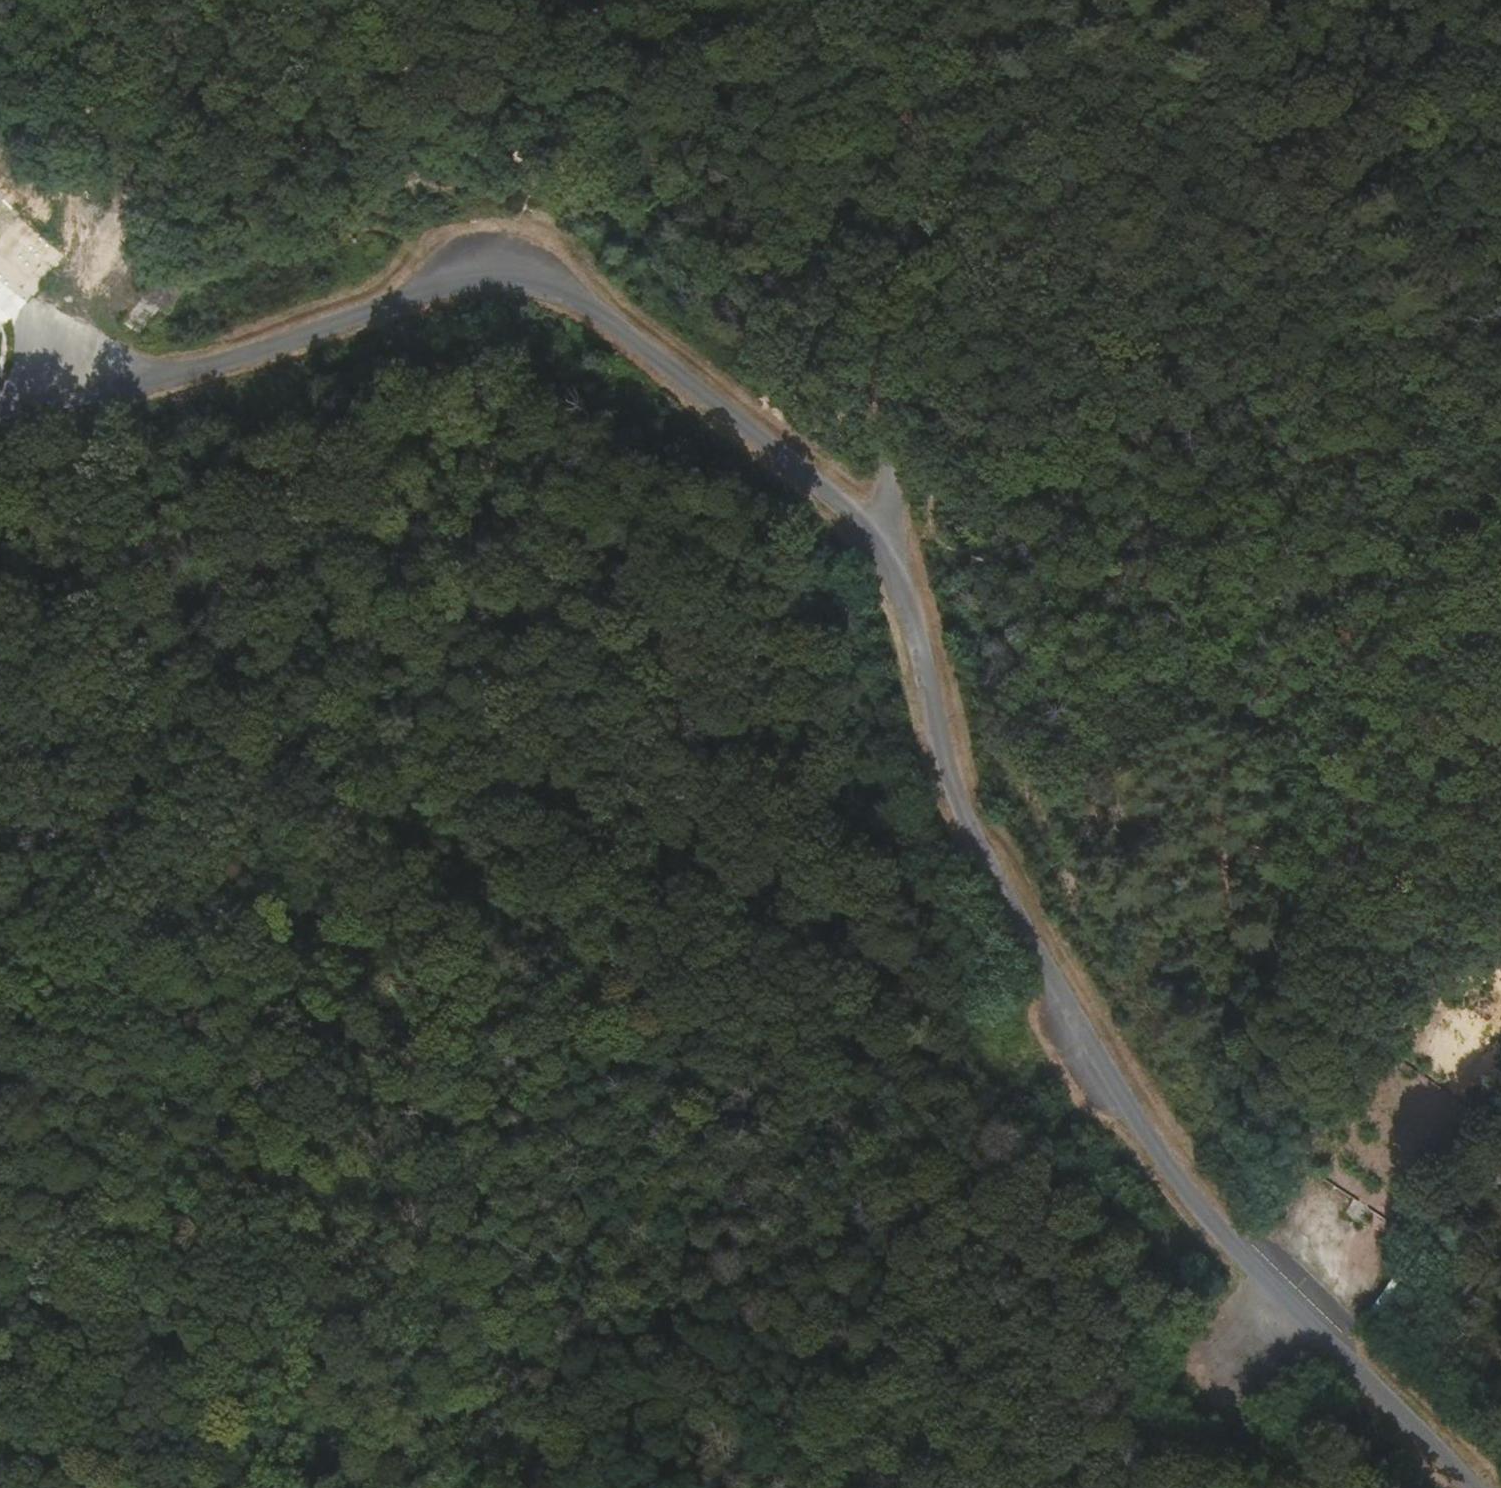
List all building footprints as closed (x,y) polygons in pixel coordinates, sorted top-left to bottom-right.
[(1392,1332),(1421,1282),(1398,1269),(1369,1318),(1392,1332)]
